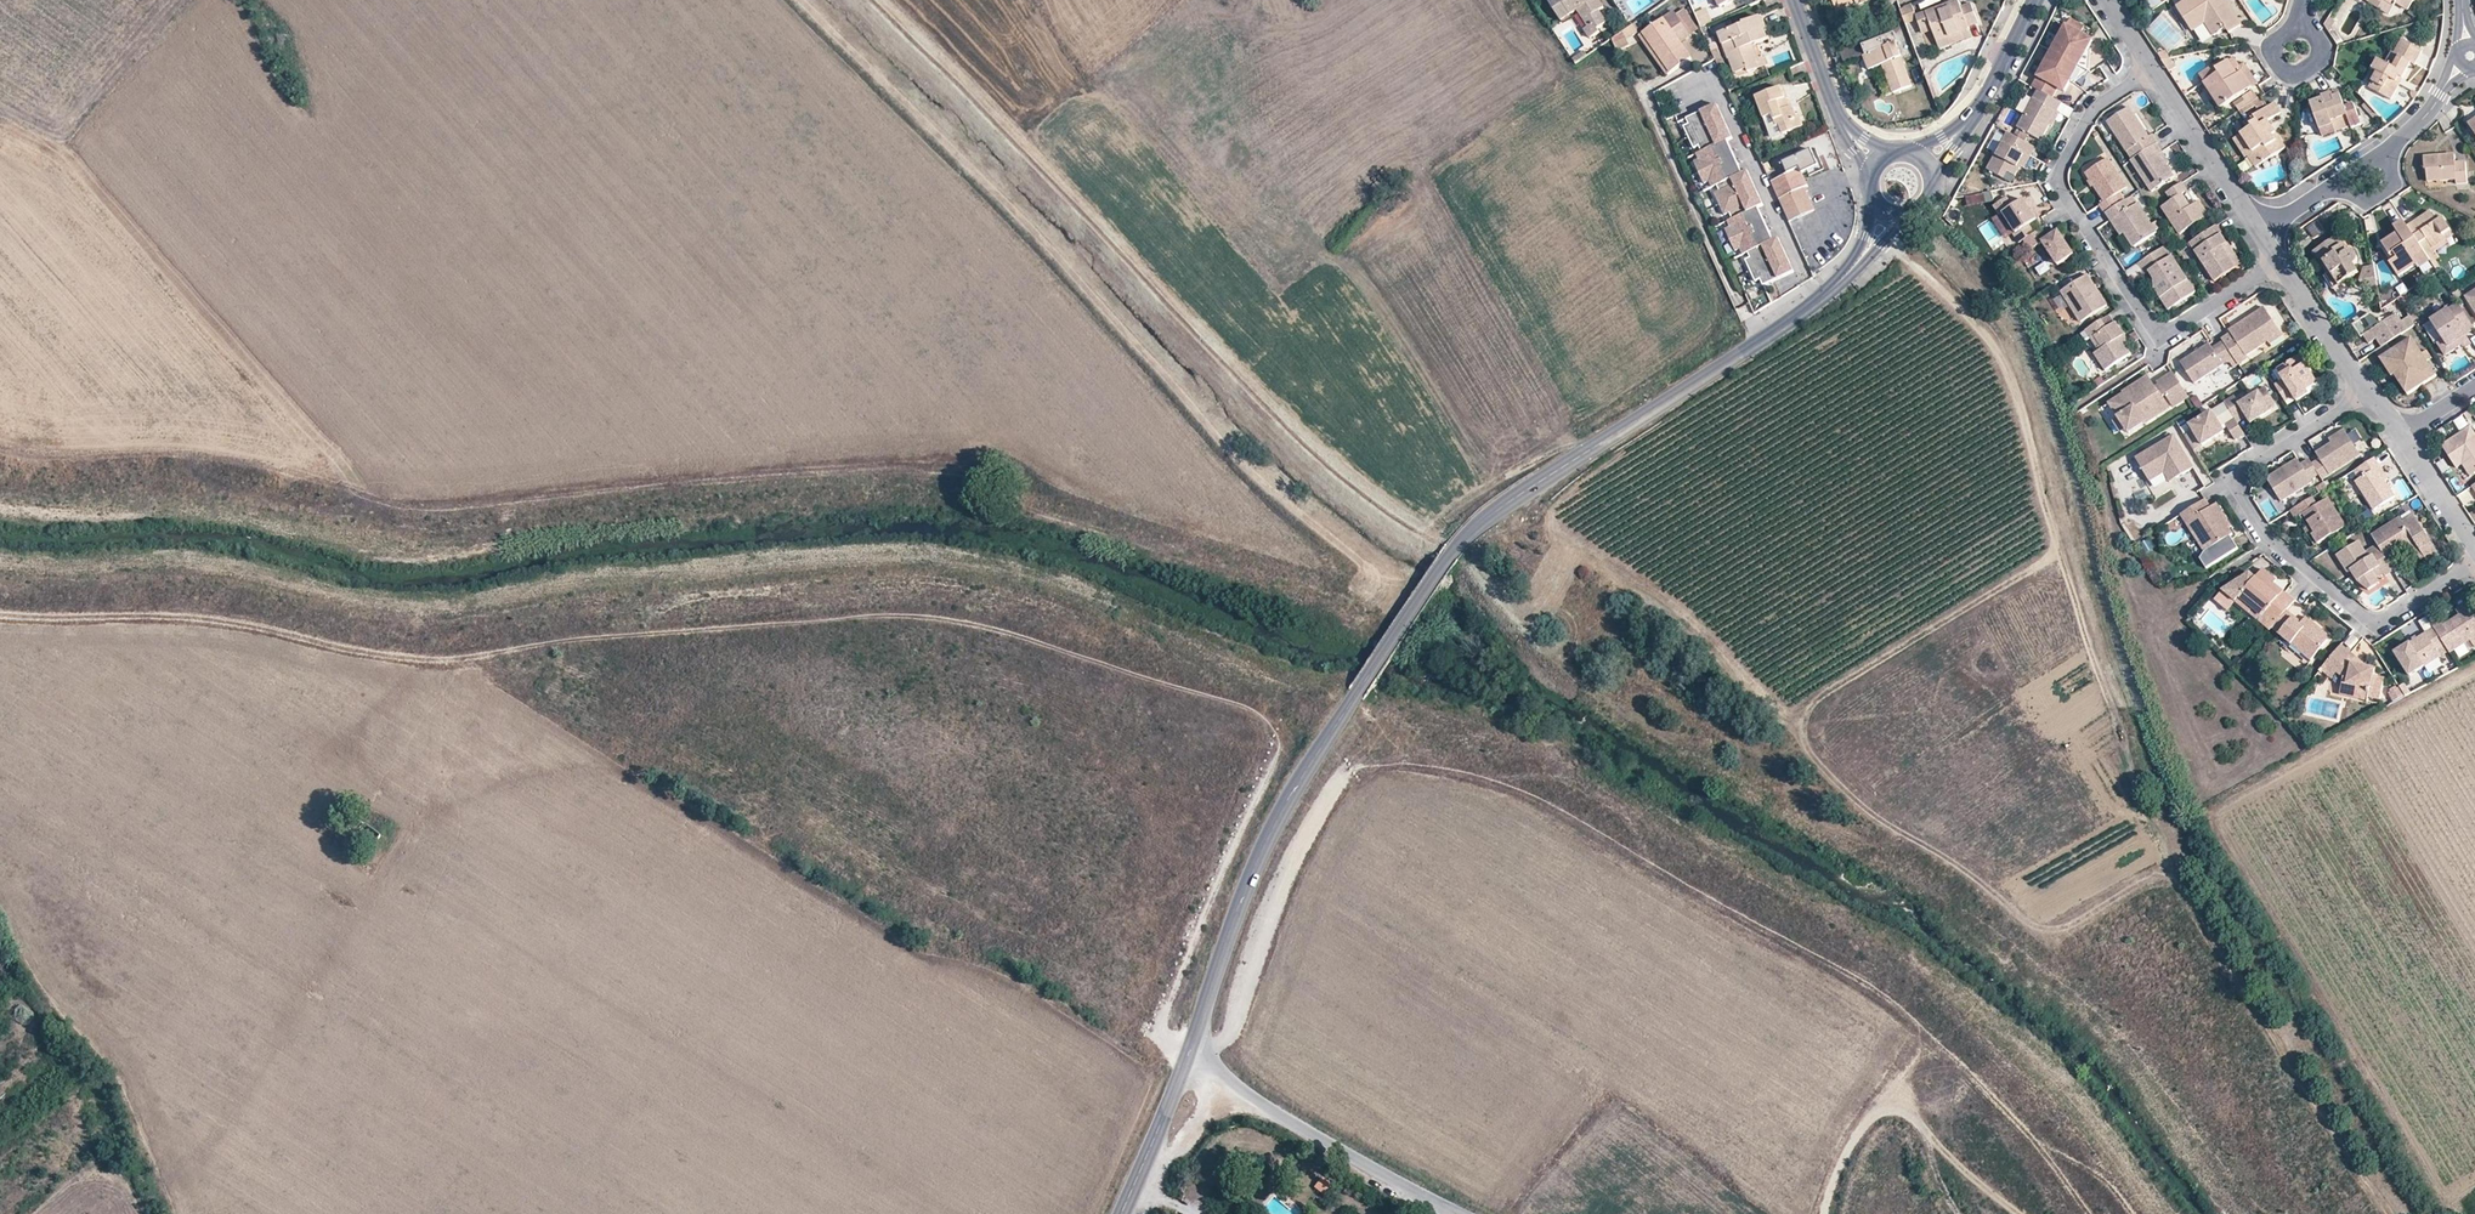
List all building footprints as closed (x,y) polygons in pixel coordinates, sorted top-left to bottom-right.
[(1561,20),(1577,9),(1588,25),(1584,27),(1590,36),(1599,30),(1597,27),(1607,21),(1599,8),(1603,5),(1600,0),(1548,0),(1561,20)] [(1958,0),(1957,0),(1916,15),(1917,20),(1921,30),(1931,26),(1932,31),(1936,41),(1969,29),(1967,26),(1978,22),(1971,3),(1961,6),(1958,0)] [(2193,32),(2196,30),(2205,24),(2213,37),(2226,28),(2229,33),(2242,25),(2225,0),(2187,0),(2177,7),(2193,32)] [(2378,0),(2369,0),(2369,1),(2389,14),(2397,2),(2394,0),(2383,0),(2381,2),(2378,0)] [(2397,2),(2408,9),(2413,0),(2394,0),(2397,2)] [(1911,4),(1900,9),(1906,24),(1917,20),(1916,15),(1911,4)] [(1684,11),(1676,17),(1691,38),(1699,32),(1684,11)] [(1672,12),(1638,36),(1666,75),(1692,57),(1682,44),(1691,38),(1676,17),(1672,12)] [(1720,34),(1734,74),(1747,70),(1748,72),(1755,70),(1752,61),(1755,60),(1750,46),(1755,44),(1767,40),(1759,17),(1743,23),(1743,26),(1720,34)] [(2085,28),(2072,20),(2068,27),(2081,35),(2085,28)] [(1700,28),(1705,38),(1713,35),(1708,24),(1700,28)] [(2205,24),(2196,30),(2204,43),(2213,37),(2205,24)] [(1931,26),(1921,30),(1923,34),(1932,31),(1931,26)] [(2068,27),(2053,54),(2080,68),(2089,53),(2094,42),(2081,35),(2068,27)] [(1969,29),(1936,41),(1939,50),(1972,37),(1969,29)] [(1911,86),(1892,33),(1862,45),(1866,55),(1864,55),(1869,69),(1883,65),(1893,93),(1911,86)] [(1614,40),(1619,51),(1628,46),(1623,35),(1614,40)] [(2378,72),(2370,87),(2381,94),(2384,88),(2394,93),(2411,62),(2415,64),(2422,50),(2402,40),(2395,53),(2392,51),(2385,63),(2378,59),(2373,69),(2378,72)] [(1752,61),(1755,70),(1766,66),(1763,57),(1760,58),(1755,44),(1750,46),(1755,60),(1752,61)] [(2169,57),(2163,48),(2156,52),(2161,59),(2169,57)] [(1573,59),(1576,63),(1587,56),(1584,51),(1573,59)] [(2089,53),(2080,68),(2089,73),(2091,54),(2089,53)] [(2080,68),(2053,54),(2034,88),(2039,91),(2051,98),(2057,88),(2066,93),(2072,83),(2080,68)] [(2175,66),(2169,57),(2161,59),(2168,70),(2175,66)] [(2199,76),(2220,108),(2253,86),(2243,71),(2238,74),(2229,60),(2216,69),(2213,66),(2199,76)] [(2089,73),(2080,68),(2072,83),(2074,84),(2089,73)] [(1755,94),(1763,117),(1773,114),(1776,124),(1780,123),(1783,131),(1804,124),(1800,114),(1796,115),(1793,107),(1789,108),(1781,86),(1755,94)] [(2394,93),(2384,88),(2381,94),(2391,99),(2394,93)] [(1654,92),(1660,107),(1668,104),(1662,89),(1654,92)] [(2234,102),(2239,110),(2258,97),(2253,89),(2234,102)] [(2056,112),(2061,103),(2051,98),(2039,91),(2018,129),(2040,141),(2049,125),(2056,112)] [(2310,102),(2320,129),(2333,124),(2332,121),(2348,116),(2346,112),(2344,106),(2340,94),(2333,96),(2331,92),(2322,95),(2323,97),(2310,102)] [(2266,103),(2261,95),(2258,97),(2239,110),(2242,114),(2256,106),(2258,109),(2266,103)] [(2344,106),(2346,112),(2356,108),(2354,102),(2344,106)] [(2241,134),(2253,152),(2248,156),(2255,167),(2285,148),(2275,132),(2271,135),(2267,129),(2271,126),(2267,120),(2279,112),(2273,103),(2247,120),(2252,127),(2241,134)] [(1742,173),(1736,159),(1718,167),(1715,163),(1734,155),(1727,140),(1732,138),(1725,123),(1707,132),(1705,127),(1723,119),(1716,104),(1685,119),(1688,125),(1683,127),(1694,148),(1699,146),(1701,152),(1696,154),(1699,160),(1694,162),(1704,184),(1709,182),(1711,187),(1717,185),(1719,191),(1714,193),(1724,215),(1729,213),(1732,217),(1732,219),(1727,222),(1730,227),(1725,229),(1735,251),(1740,249),(1743,254),(1748,252),(1750,257),(1745,260),(1756,282),(1760,279),(1763,286),(1794,271),(1787,257),(1769,265),(1767,261),(1785,252),(1778,237),(1773,240),(1767,226),(1749,234),(1747,230),(1765,221),(1758,207),(1763,205),(1756,190),(1738,199),(1736,194),(1754,185),(1747,171),(1742,173)] [(2107,122),(2132,159),(2158,143),(2152,135),(2149,136),(2129,108),(2107,122)] [(2362,124),(2356,108),(2346,112),(2348,116),(2352,126),(2352,127),(2362,124)] [(2059,114),(2056,112),(2049,125),(2052,127),(2059,114)] [(1776,124),(1773,114),(1763,117),(1770,136),(1783,131),(1780,123),(1776,124)] [(2348,116),(2332,121),(2333,124),(2336,132),(2352,126),(2348,116)] [(1723,119),(1705,127),(1707,132),(1725,123),(1723,119)] [(2333,124),(2320,129),(2322,136),(2336,132),(2333,124)] [(2271,135),(2275,132),(2271,126),(2267,129),(2271,135)] [(2031,157),(2036,148),(2009,134),(1988,171),(2005,180),(2009,172),(2015,176),(2020,167),(2027,155),(2031,157)] [(2253,152),(2241,134),(2233,139),(2245,158),(2248,156),(2253,152)] [(2163,151),(2158,143),(2132,159),(2153,190),(2175,175),(2160,153),(2163,151)] [(2230,154),(2241,167),(2248,162),(2237,148),(2230,154)] [(1785,162),(1790,173),(1799,169),(1801,174),(1807,172),(1821,165),(1813,149),(1785,162)] [(2170,162),(2163,151),(2160,153),(2168,164),(2170,162)] [(2467,183),(2466,161),(2455,161),(2454,154),(2424,156),(2425,169),(2427,169),(2428,181),(2456,179),(2457,184),(2467,183)] [(1734,155),(1715,163),(1718,167),(1736,159),(1734,155)] [(2024,169),(2031,157),(2027,155),(2020,167),(2024,169)] [(2099,206),(2105,213),(2106,213),(2119,203),(2114,196),(2127,188),(2107,159),(2085,173),(2104,202),(2099,206)] [(1823,169),(1821,165),(1807,172),(1808,176),(1823,169)] [(1772,181),(1790,219),(1814,209),(1804,188),(1807,186),(1801,174),(1799,169),(1790,173),(1772,181)] [(2187,190),(2182,182),(2167,192),(2172,200),(2162,207),(2180,234),(2205,218),(2196,204),(2190,207),(2182,194),(2187,190)] [(1754,185),(1736,194),(1738,199),(1756,190),(1754,185)] [(2196,204),(2187,190),(2182,194),(2190,207),(2196,204)] [(1999,210),(2011,201),(2006,195),(1994,204),(1999,210)] [(2012,234),(2018,244),(2023,241),(2033,234),(2034,233),(2029,226),(2037,220),(2023,200),(2002,213),(2015,232),(2012,234)] [(2131,208),(2125,200),(2106,213),(2105,213),(2112,222),(2115,220),(2125,234),(2135,248),(2157,234),(2137,205),(2131,208)] [(2200,201),(2196,204),(2205,218),(2209,215),(2200,201)] [(2430,259),(2431,262),(2435,259),(2436,259),(2432,253),(2436,251),(2434,247),(2446,239),(2443,234),(2451,229),(2443,217),(2437,220),(2430,210),(2407,225),(2424,251),(2430,259)] [(2121,236),(2125,234),(2115,220),(2112,222),(2121,236)] [(2424,251),(2407,225),(2403,220),(2394,226),(2398,233),(2382,243),(2391,256),(2398,251),(2401,256),(2394,261),(2390,263),(2399,275),(2418,263),(2414,258),(2424,251)] [(1765,221),(1747,230),(1749,234),(1767,226),(1765,221)] [(2227,244),(2215,226),(2190,243),(2215,280),(2236,267),(2222,247),(2227,244)] [(2446,239),(2447,240),(2455,235),(2451,229),(2443,234),(2446,239)] [(2045,238),(2040,230),(2034,233),(2033,234),(2023,241),(2029,249),(2032,247),(2051,277),(2078,261),(2069,248),(2067,250),(2060,240),(2063,238),(2057,230),(2045,238)] [(2329,272),(2339,285),(2359,271),(2355,265),(2356,263),(2358,262),(2358,260),(2358,257),(2357,255),(2355,252),(2352,250),(2350,250),(2347,250),(2342,244),(2344,242),(2339,234),(2313,249),(2327,273),(2329,272)] [(2069,248),(2063,238),(2060,240),(2067,250),(2069,248)] [(2434,247),(2436,251),(2449,243),(2447,240),(2446,239),(2434,247)] [(2172,260),(2163,248),(2138,264),(2146,275),(2150,273),(2154,279),(2155,290),(2169,309),(2195,292),(2174,259),(2172,260)] [(2398,251),(2391,256),(2394,261),(2401,256),(2398,251)] [(2424,251),(2414,258),(2418,263),(2420,266),(2430,259),(2424,251)] [(1787,257),(1785,252),(1767,261),(1769,265),(1787,257)] [(2431,262),(2438,271),(2441,269),(2435,259),(2431,262)] [(2360,266),(2364,283),(2377,280),(2374,263),(2360,266)] [(2339,285),(2329,272),(2327,273),(2324,275),(2333,289),(2339,285)] [(2146,275),(2155,290),(2154,279),(2150,273),(2146,275)] [(2077,282),(2072,275),(2056,285),(2062,294),(2065,292),(2073,303),(2069,305),(2065,308),(2076,325),(2101,309),(2096,300),(2091,292),(2094,290),(2084,277),(2077,282)] [(2474,312),(2474,291),(2465,297),(2474,312)] [(2065,292),(2062,294),(2069,305),(2073,303),(2065,292)] [(2409,317),(2413,324),(2419,320),(2408,303),(2411,302),(2405,293),(2397,298),(2409,317)] [(2437,343),(2445,355),(2463,343),(2469,339),(2466,334),(2474,328),(2458,303),(2430,321),(2443,339),(2437,343)] [(2231,333),(2221,339),(2222,341),(2233,358),(2238,365),(2248,359),(2247,356),(2269,342),(2266,338),(2279,330),(2264,307),(2250,316),(2252,319),(2248,322),(2246,319),(2229,330),(2231,333)] [(2413,324),(2409,317),(2404,320),(2399,312),(2363,335),(2368,343),(2376,338),(2381,346),(2414,325),(2413,324)] [(2107,328),(2102,320),(2086,330),(2092,338),(2095,336),(2103,347),(2099,350),(2094,353),(2105,371),(2132,353),(2126,344),(2121,337),(2125,335),(2116,322),(2107,328)] [(2283,336),(2279,330),(2266,338),(2269,342),(2270,344),(2283,336)] [(2130,342),(2125,335),(2121,337),(2126,344),(2130,342)] [(2092,338),(2099,350),(2103,347),(2095,336),(2092,338)] [(2394,375),(2407,395),(2436,376),(2425,360),(2423,362),(2418,356),(2421,354),(2411,338),(2380,358),(2392,377),(2394,375)] [(2193,384),(2233,358),(2222,341),(2211,348),(2208,344),(2180,363),(2193,384)] [(2285,380),(2276,386),(2286,402),(2295,396),(2310,387),(2308,384),(2316,379),(2308,366),(2306,367),(2299,356),(2278,369),(2285,380)] [(2174,407),(2188,398),(2173,373),(2157,383),(2166,396),(2174,407)] [(2111,404),(2119,417),(2122,415),(2130,427),(2142,419),(2144,422),(2145,424),(2170,408),(2163,398),(2158,391),(2154,393),(2151,387),(2154,385),(2149,377),(2123,394),(2124,395),(2111,404)] [(2310,387),(2295,396),(2299,402),(2309,395),(2322,388),(2318,382),(2316,379),(2308,384),(2310,387)] [(2157,383),(2154,385),(2151,387),(2154,393),(2158,391),(2163,398),(2166,396),(2157,383)] [(2235,396),(2225,402),(2226,403),(2236,419),(2238,423),(2248,418),(2252,424),(2255,422),(2261,418),(2271,412),(2269,408),(2267,404),(2273,400),(2266,388),(2240,404),(2235,396)] [(2226,403),(2192,425),(2204,445),(2227,431),(2224,427),(2227,424),(2236,419),(2226,403)] [(2144,422),(2142,419),(2130,427),(2122,415),(2119,417),(2114,420),(2121,431),(2126,428),(2129,432),(2144,422)] [(2237,440),(2246,435),(2238,423),(2236,419),(2227,424),(2237,440)] [(2329,437),(2332,441),(2347,432),(2344,427),(2329,437)] [(2474,474),(2474,433),(2471,427),(2443,445),(2458,469),(2463,465),(2467,463),(2474,474)] [(2319,457),(2311,462),(2318,472),(2322,478),(2360,453),(2347,432),(2315,452),(2319,457)] [(2174,435),(2136,459),(2149,479),(2170,466),(2178,478),(2195,467),(2174,435)] [(2310,478),(2318,472),(2311,462),(2309,458),(2301,463),(2297,457),(2282,467),(2284,470),(2280,472),(2278,470),(2271,474),(2268,480),(2281,500),(2312,480),(2310,478)] [(2375,457),(2360,467),(2365,475),(2356,480),(2374,509),(2395,496),(2377,468),(2380,466),(2375,457)] [(2463,465),(2471,476),(2474,474),(2467,463),(2463,465)] [(2170,466),(2149,479),(2151,482),(2166,473),(2172,482),(2178,478),(2170,466)] [(2318,504),(2313,496),(2291,510),(2296,518),(2299,516),(2302,514),(2314,533),(2312,534),(2317,543),(2346,525),(2328,497),(2318,504)] [(2212,507),(2206,499),(2182,514),(2204,549),(2202,558),(2208,568),(2240,548),(2232,535),(2234,534),(2230,528),(2227,523),(2230,522),(2218,503),(2212,507)] [(2314,545),(2317,543),(2312,534),(2314,533),(2302,514),(2299,516),(2306,527),(2303,529),(2314,545)] [(2397,554),(2396,553),(2394,549),(2413,537),(2425,556),(2436,549),(2413,514),(2402,521),(2399,517),(2371,535),(2376,544),(2377,546),(2387,561),(2397,554)] [(2421,559),(2425,556),(2413,537),(2394,549),(2396,553),(2411,544),(2421,559)] [(2385,573),(2393,569),(2377,546),(2376,544),(2365,550),(2358,540),(2336,554),(2348,571),(2357,580),(2369,588),(2379,581),(2373,571),(2380,566),(2385,573)] [(2439,554),(2436,549),(2425,556),(2429,561),(2439,554)] [(2254,576),(2250,581),(2243,575),(2220,590),(2247,612),(2254,604),(2275,621),(2283,611),(2285,609),(2293,599),(2281,590),(2277,595),(2268,587),(2272,582),(2275,579),(2261,568),(2254,576)] [(2250,581),(2254,576),(2248,572),(2243,575),(2250,581)] [(2281,590),(2272,582),(2268,587),(2277,595),(2281,590)] [(2455,609),(2458,614),(2472,606),(2468,601),(2455,609)] [(2261,615),(2272,624),(2275,621),(2254,604),(2247,612),(2257,621),(2261,615)] [(2472,606),(2443,624),(2441,621),(2432,627),(2443,644),(2444,645),(2447,651),(2448,652),(2469,638),(2474,647),(2474,612),(2472,606)] [(2299,620),(2285,609),(2283,611),(2297,623),(2299,620)] [(2297,623),(2283,611),(2275,621),(2272,624),(2270,627),(2288,643),(2291,640),(2302,648),(2299,652),(2307,659),(2327,635),(2304,615),(2299,620),(2297,623)] [(2443,644),(2432,627),(2394,651),(2409,675),(2421,667),(2430,661),(2428,657),(2436,651),(2439,656),(2447,651),(2444,645),(2443,644)] [(2288,643),(2299,652),(2302,648),(2291,640),(2288,643)] [(2347,650),(2339,643),(2324,661),(2343,677),(2341,687),(2352,690),(2350,695),(2367,700),(2368,697),(2379,699),(2383,681),(2376,680),(2377,675),(2370,673),(2372,666),(2362,664),(2345,659),(2347,650)] [(2362,663),(2347,650),(2345,659),(2362,664),(2362,663)] [(2439,656),(2436,651),(2428,657),(2430,661),(2439,656)] [(2408,693),(2403,684),(2398,687),(2404,695),(2408,693)] [(2340,692),(2350,695),(2352,690),(2341,687),(2340,692)] [(2404,695),(2398,687),(2388,693),(2393,702),(2404,695)] [(1313,1187),(1323,1194),(1331,1184),(1321,1176),(1313,1187)]
